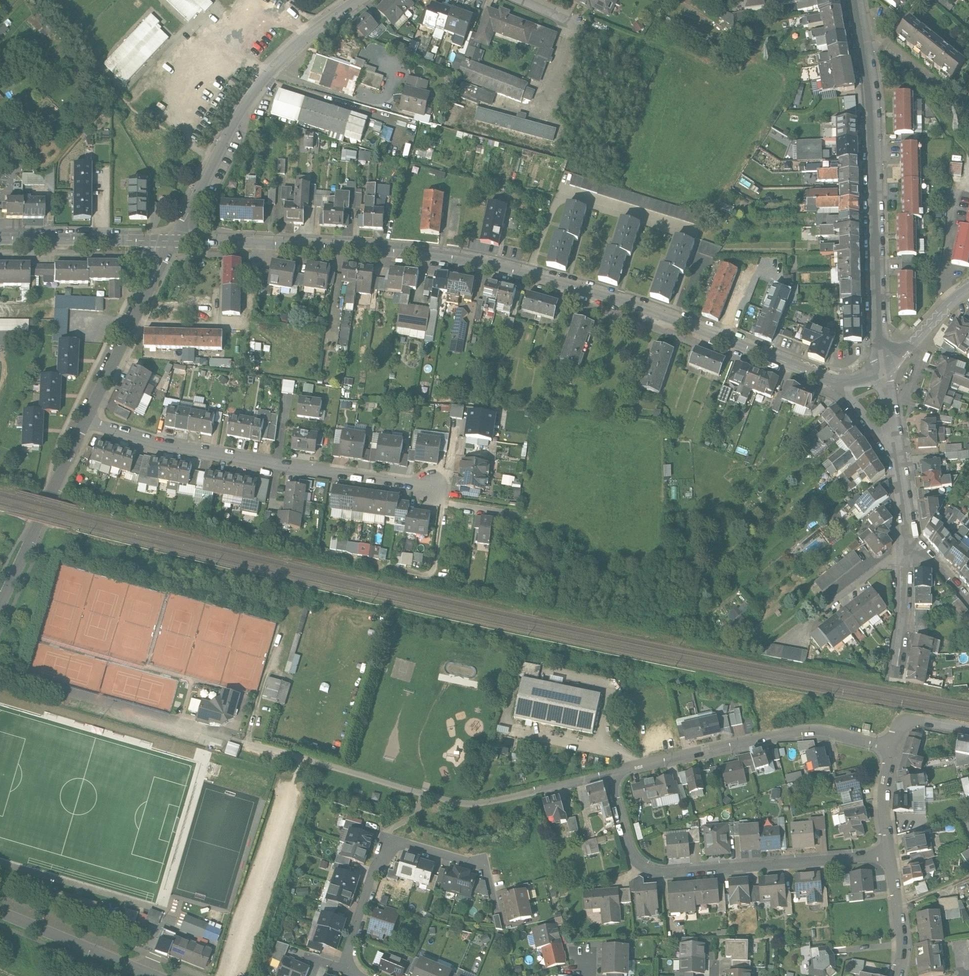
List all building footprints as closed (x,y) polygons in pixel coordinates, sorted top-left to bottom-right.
[(189,22),(201,9),(205,13),(213,4),(209,0),(167,0),(189,22)] [(388,1),(403,16),(413,6),(407,0),(389,0),(388,1)] [(577,2),(586,7),(587,4),(609,15),(616,2),(612,0),(579,0),(577,2)] [(760,10),(797,3),(797,0),(758,0),(760,10)] [(797,3),(799,10),(813,8),(813,7),(818,6),(819,12),(820,12),(840,8),(838,0),(812,0),(797,3)] [(931,0),(940,8),(947,1),(948,0),(931,0)] [(403,16),(388,1),(378,10),(386,18),(393,26),(403,16)] [(947,1),(940,8),(946,13),(952,6),(947,1)] [(442,8),(433,4),(425,26),(435,30),(436,28),(435,28),(443,8),(442,8)] [(904,8),(899,4),(896,7),(901,12),(904,8)] [(453,10),(443,6),(442,8),(443,8),(435,28),(436,28),(445,32),(453,10)] [(840,8),(820,12),(821,16),(817,17),(817,16),(803,19),(804,27),(808,26),(824,24),(842,20),(840,8)] [(900,18),(887,8),(881,17),(894,27),(900,18)] [(557,36),(509,17),(510,13),(502,10),(500,14),(489,9),(479,34),(479,35),(477,41),(482,43),(489,46),(496,27),(519,36),(517,40),(529,45),(531,40),(542,45),(538,57),(530,78),(539,82),(547,62),(551,63),(553,59),(550,58),(553,52),(551,51),(557,36)] [(386,18),(378,10),(374,15),(382,23),(386,18)] [(463,13),(453,10),(445,32),(455,35),(463,13)] [(473,17),(463,13),(455,35),(465,39),(473,17)] [(160,23),(151,14),(104,63),(112,72),(116,68),(120,72),(116,75),(125,83),(169,38),(156,26),(160,23)] [(366,15),(354,26),(366,38),(378,27),(366,15)] [(965,62),(910,18),(896,35),(951,79),(965,62)] [(842,20),(824,24),(826,30),(812,32),(813,40),(845,34),(842,20)] [(526,80),(480,62),(481,57),(477,55),(482,43),(477,41),(479,35),(479,34),(473,33),(464,59),(528,84),(530,78),(538,57),(535,56),(526,80)] [(813,40),(811,40),(811,45),(817,44),(817,47),(827,45),(828,50),(847,47),(845,34),(813,40)] [(407,47),(396,43),(394,49),(404,53),(407,47)] [(847,47),(828,50),(829,55),(819,57),(820,64),(849,59),(847,47)] [(390,79),(316,54),(307,81),(353,96),(357,83),(386,93),(390,79)] [(528,84),(464,59),(457,78),(483,88),(482,91),(462,83),(457,96),(478,104),(479,101),(490,106),(495,93),(521,103),(522,98),(530,101),(534,92),(526,89),(528,84)] [(849,60),(818,65),(819,73),(823,92),(835,90),(835,91),(835,90),(843,89),(844,90),(855,88),(849,60)] [(835,90),(823,92),(819,73),(813,74),(814,78),(810,79),(813,98),(836,97),(835,90),(835,91),(835,90)] [(427,83),(409,78),(407,89),(406,88),(401,110),(416,114),(424,116),(424,115),(430,94),(424,93),(424,91),(425,91),(427,83)] [(352,113),(279,90),(271,114),(344,137),(352,113)] [(912,93),(894,94),(895,133),(902,133),(912,133),(913,133),(912,93)] [(855,95),(844,96),(845,108),(856,107),(855,95)] [(464,107),(449,102),(441,127),(456,132),(464,107)] [(508,118),(477,110),(475,120),(553,141),(556,131),(523,122),(525,115),(518,114),(516,120),(508,118)] [(368,118),(352,113),(344,137),(361,142),(368,118)] [(424,116),(416,114),(414,120),(429,124),(431,117),(424,115),(424,116)] [(856,119),(833,119),(833,126),(836,126),(837,139),(857,138),(857,123),(856,123),(856,119),(857,119),(856,119)] [(384,126),(381,137),(390,140),(393,129),(384,126)] [(311,134),(306,134),(305,148),(313,148),(313,139),(311,134)] [(857,138),(837,139),(837,159),(840,159),(857,159),(857,138)] [(821,140),(797,140),(797,160),(822,160),(821,140)] [(902,145),(901,145),(902,182),(921,181),(920,145),(912,145),(902,145)] [(345,157),(356,159),(357,151),(346,150),(345,157)] [(312,154),(300,153),(299,178),(311,179),(312,154)] [(826,165),(822,165),(822,171),(858,171),(857,159),(840,159),(840,164),(826,165)] [(962,163),(950,161),(948,179),(960,181),(962,163)] [(91,164),(74,164),(74,191),(91,191),(91,164)] [(822,165),(806,165),(806,164),(798,164),(798,172),(817,172),(822,171),(822,165)] [(858,171),(822,171),(822,180),(823,180),(837,180),(837,178),(839,178),(839,183),(839,186),(858,185),(858,171)] [(23,173),(14,173),(13,189),(23,189),(23,184),(23,173)] [(45,173),(23,173),(23,184),(45,184),(45,173)] [(147,180),(130,179),(130,219),(147,219),(147,180)] [(256,182),(247,181),(246,203),(245,221),(254,222),(255,203),(256,194),(256,188),(256,182)] [(921,181),(902,182),(903,218),(915,218),(921,218),(921,181)] [(306,186),(296,185),(296,194),(294,224),(304,224),(304,212),(305,212),(305,206),(308,207),(308,199),(305,199),(306,186)] [(376,185),(368,185),(367,199),(366,199),(365,217),(360,217),(359,227),(364,228),(373,229),(374,211),(375,195),(376,185)] [(858,185),(839,186),(840,191),(811,192),(811,200),(816,200),(858,199),(858,185)] [(276,189),(269,188),(268,204),(275,205),(276,189)] [(292,189),(283,189),(282,201),(288,201),(288,205),(286,205),(285,223),(294,224),(296,194),(292,193),(292,189)] [(344,196),(336,195),(336,198),(335,208),(334,226),(346,227),(347,217),(344,217),(344,209),(349,209),(350,190),(344,190),(344,196)] [(91,191),(74,191),(73,218),(90,218),(91,191)] [(444,195),(425,193),(421,232),(439,234),(444,195)] [(44,200),(30,200),(30,197),(23,197),(23,198),(23,218),(44,218),(44,200)] [(330,198),(322,197),(322,207),(326,207),(325,215),(320,215),(320,225),(324,225),(324,226),(334,226),(335,208),(329,208),(330,198)] [(23,198),(7,198),(7,204),(2,204),(2,211),(7,212),(7,218),(23,218),(23,198)] [(858,199),(816,200),(816,209),(839,208),(839,213),(859,213),(858,199)] [(811,200),(807,200),(807,214),(816,214),(816,209),(816,200),(811,200)] [(246,203),(222,202),(221,220),(245,221),(246,203)] [(261,203),(255,203),(254,222),(264,222),(265,204),(261,203)] [(507,207),(489,203),(480,241),(499,246),(507,207)] [(734,208),(723,203),(721,208),(732,213),(734,208)] [(568,204),(560,235),(556,234),(547,266),(565,270),(569,258),(571,252),(570,252),(574,239),(578,240),(581,228),(582,228),(583,222),(586,209),(568,204)] [(839,208),(816,209),(816,214),(816,228),(820,228),(827,228),(827,219),(839,218),(839,213),(839,208)] [(380,211),(374,211),(373,229),(382,229),(384,211),(380,211)] [(859,213),(839,213),(839,218),(827,219),(827,228),(859,226),(859,213)] [(657,222),(665,223),(665,218),(653,217),(652,227),(657,227),(657,222)] [(915,218),(903,218),(897,218),(898,255),(903,255),(913,255),(916,255),(915,218)] [(612,250),(609,249),(599,280),(617,285),(621,273),(623,268),(623,267),(626,255),(630,256),(634,243),(635,244),(636,238),(640,225),(622,219),(612,250)] [(827,228),(820,228),(820,236),(840,236),(840,241),(859,240),(859,226),(827,228)] [(960,226),(952,262),(968,266),(968,229),(965,228),(965,227),(960,226)] [(820,228),(816,228),(812,228),(812,233),(816,233),(816,237),(820,236),(820,228)] [(676,237),(665,267),(661,266),(651,297),(669,303),(673,291),(675,285),(679,273),(683,274),(687,262),(688,262),(690,256),(689,256),(694,243),(676,237)] [(859,240),(840,241),(840,246),(820,246),(820,255),(838,254),(859,254),(859,240)] [(722,248),(702,241),(698,252),(715,258),(722,248)] [(859,254),(838,254),(838,266),(836,266),(836,269),(860,268),(859,254)] [(242,260),(224,260),(224,287),(241,287),(242,260)] [(120,261),(87,261),(87,264),(55,264),(55,265),(55,276),(55,282),(88,282),(88,279),(109,280),(120,280),(120,261)] [(913,261),(903,262),(903,275),(913,275),(913,261)] [(284,263),(273,262),(271,273),(269,284),(269,285),(280,287),(284,263)] [(0,263),(0,282),(3,282),(3,285),(21,285),(21,282),(30,282),(30,263),(0,263)] [(296,265),(284,263),(280,287),(292,289),(292,285),(294,273),(296,265)] [(319,265),(308,263),(306,275),(304,287),(315,289),(319,265)] [(55,265),(36,264),(36,275),(55,276),(55,265)] [(331,267),(319,265),(315,289),(327,290),(328,284),(330,272),(331,267)] [(359,267),(345,265),(340,298),(355,299),(356,293),(357,287),(356,287),(359,267)] [(722,265),(703,315),(718,321),(737,271),(722,265)] [(374,268),(359,267),(356,287),(357,287),(356,293),(371,295),(372,289),(373,277),(374,275),(373,275),(374,268)] [(860,268),(836,269),(836,272),(839,272),(839,284),(840,284),(860,283),(860,268)] [(262,271),(250,269),(248,280),(260,282),(262,271)] [(406,270),(391,269),(389,280),(388,289),(394,290),(395,288),(403,289),(406,270)] [(419,272),(406,270),(403,289),(400,304),(408,305),(410,293),(409,289),(416,290),(419,272)] [(271,273),(262,271),(260,282),(260,283),(269,284),(271,273)] [(451,275),(436,273),(432,299),(437,300),(439,291),(448,292),(451,275)] [(306,275),(300,274),(298,286),(304,287),(306,275)] [(448,292),(446,302),(458,304),(460,296),(463,277),(451,275),(448,292)] [(903,275),(898,275),(899,314),(916,314),(915,275),(903,275)] [(475,280),(463,277),(460,296),(465,297),(465,299),(472,300),(475,280)] [(389,280),(379,278),(378,290),(388,291),(388,289),(389,280)] [(425,279),(423,290),(432,292),(434,280),(425,279)] [(120,280),(109,280),(109,299),(119,299),(120,280)] [(501,286),(487,283),(485,291),(488,292),(485,299),(484,299),(484,300),(482,309),(482,310),(486,310),(486,311),(488,312),(488,311),(495,313),(495,310),(501,286)] [(860,283),(840,284),(840,303),(844,303),(861,303),(860,283)] [(775,285),(755,336),(771,342),(791,291),(775,285)] [(516,290),(501,286),(495,310),(510,314),(516,290)] [(241,287),(224,287),(223,314),(240,315),(241,287)] [(559,302),(528,293),(523,310),(554,319),(559,302)] [(96,297),(55,296),(53,335),(66,335),(67,309),(95,310),(96,297)] [(355,299),(340,298),(338,309),(343,310),(338,345),(335,345),(329,386),(342,388),(355,299)] [(432,299),(425,336),(432,337),(438,304),(437,304),(437,300),(432,299)] [(484,300),(478,299),(474,318),(480,320),(482,310),(482,309),(484,300)] [(861,303),(844,303),(845,341),(862,341),(861,303)] [(427,309),(400,304),(397,326),(423,331),(427,309)] [(463,308),(458,308),(451,344),(458,345),(459,340),(464,341),(466,322),(462,319),(468,313),(463,308)] [(594,324),(575,317),(561,361),(580,367),(594,324)] [(515,319),(509,318),(506,330),(512,332),(515,319)] [(0,319),(0,331),(9,331),(29,332),(44,332),(44,329),(39,329),(39,322),(35,322),(35,320),(0,319)] [(961,319),(959,323),(956,321),(951,328),(965,338),(968,341),(968,325),(961,319)] [(965,338),(951,328),(948,332),(947,332),(946,333),(946,334),(946,335),(944,338),(958,348),(961,343),(965,338)] [(184,331),(145,330),(145,347),(183,348),(184,331)] [(29,332),(9,331),(8,344),(28,344),(29,332)] [(223,332),(184,331),(183,348),(222,350),(223,332)] [(834,337),(818,331),(809,356),(824,362),(834,337)] [(78,342),(59,341),(57,376),(41,375),(40,393),(33,393),(33,410),(24,410),(23,417),(17,417),(16,427),(23,427),(22,446),(41,447),(42,429),(43,411),(58,412),(59,394),(60,377),(76,378),(77,360),(78,342)] [(953,348),(944,342),(941,348),(951,353),(953,348)] [(968,348),(961,343),(958,348),(965,353),(968,348)] [(654,344),(640,387),(659,394),(674,350),(654,344)] [(726,359),(696,348),(689,364),(719,376),(726,359)] [(951,353),(941,348),(938,354),(948,358),(951,353)] [(965,365),(941,357),(938,366),(939,367),(938,370),(957,376),(963,379),(965,373),(963,372),(965,365)] [(751,369),(737,364),(730,382),(740,386),(737,393),(733,392),(730,400),(738,403),(744,387),(751,369)] [(134,366),(130,375),(148,384),(152,375),(134,366)] [(763,374),(751,369),(744,387),(751,390),(756,392),(763,374)] [(938,370),(937,373),(935,373),(932,381),(948,386),(950,381),(961,384),(960,385),(965,386),(968,387),(968,381),(963,379),(957,376),(938,370)] [(774,378),(763,374),(756,392),(771,398),(776,384),(777,383),(778,381),(777,379),(775,378),(774,378)] [(148,384),(130,375),(125,384),(143,393),(148,384)] [(295,382),(283,380),(282,393),(294,394),(295,382)] [(948,386),(932,381),(930,389),(932,390),(931,393),(945,398),(946,392),(948,386)] [(143,393),(125,384),(121,393),(139,402),(143,393)] [(801,389),(788,384),(783,397),(782,399),(795,404),(801,389)] [(738,403),(745,406),(751,390),(744,387),(738,403)] [(730,391),(722,388),(718,398),(726,401),(730,391)] [(814,394),(801,389),(795,404),(810,410),(811,410),(813,405),(811,404),(814,394)] [(960,396),(946,392),(945,398),(962,404),(963,404),(964,402),(959,400),(960,396)] [(139,402),(121,393),(117,403),(135,411),(139,402)] [(945,398),(931,393),(930,396),(928,396),(925,405),(940,410),(942,404),(945,398)] [(775,401),(772,409),(778,412),(782,399),(783,397),(777,394),(775,401)] [(322,401),(300,398),(298,416),(319,419),(320,411),(321,411),(322,401)] [(962,404),(945,398),(942,404),(950,406),(960,409),(962,404)] [(770,399),(766,403),(764,407),(772,409),(775,401),(770,399)] [(874,402),(869,405),(868,408),(870,411),(873,411),(878,408),(874,402)] [(206,406),(193,403),(192,411),(188,431),(201,433),(205,414),(206,406)] [(810,410),(795,404),(792,412),(803,416),(810,416),(812,415),(811,413),(810,413),(809,412),(810,410)] [(818,406),(810,413),(811,413),(812,415),(815,418),(825,409),(821,404),(818,406)] [(818,406),(813,405),(811,410),(810,410),(809,412),(810,413),(818,406)] [(131,412),(118,406),(114,413),(127,419),(131,412)] [(452,406),(450,418),(462,419),(464,406),(452,406)] [(836,406),(822,418),(818,421),(821,425),(815,430),(820,435),(844,415),(836,406)] [(179,409),(169,407),(165,427),(175,429),(179,409)] [(192,411),(179,409),(175,429),(188,431),(192,411)] [(257,421),(254,420),(250,440),(261,442),(261,439),(267,440),(270,424),(271,415),(259,412),(257,421)] [(468,426),(494,430),(496,416),(470,413),(468,426)] [(215,416),(205,414),(201,433),(211,435),(215,416)] [(278,415),(271,414),(271,415),(270,424),(267,440),(275,441),(278,415)] [(817,437),(817,438),(808,445),(807,447),(815,458),(839,438),(841,441),(841,440),(855,430),(844,415),(820,435),(817,437)] [(241,418),(231,416),(228,436),(238,437),(241,418)] [(254,420),(241,418),(238,437),(250,440),(254,420)] [(936,421),(922,421),(921,422),(920,423),(920,424),(920,435),(920,436),(935,435),(935,432),(935,426),(936,426),(936,421)] [(492,441),(494,430),(468,426),(466,438),(492,441)] [(855,430),(841,440),(843,443),(841,445),(843,449),(846,447),(849,452),(863,441),(855,430)] [(317,435),(296,432),(293,450),(314,453),(315,444),(316,445),(317,435)] [(355,433),(343,432),(341,446),(339,456),(340,457),(351,458),(355,433)] [(813,432),(804,439),(808,445),(817,438),(817,437),(813,432)] [(366,435),(355,433),(351,458),(362,460),(364,450),(366,435)] [(935,435),(920,436),(920,435),(918,436),(918,447),(936,447),(936,441),(935,435)] [(392,439),(380,437),(378,451),(377,462),(388,464),(392,439)] [(430,438),(418,437),(416,451),(415,461),(415,462),(426,463),(430,438)] [(441,440),(430,438),(426,463),(438,465),(440,451),(441,440)] [(403,440),(392,439),(388,464),(399,465),(401,454),(403,440)] [(448,441),(441,440),(440,451),(447,452),(448,441)] [(108,444),(98,441),(92,460),(102,463),(108,444)] [(837,462),(832,466),(835,469),(836,471),(849,461),(853,466),(857,463),(871,452),(864,441),(863,441),(849,452),(850,452),(845,456),(837,462)] [(117,447),(108,444),(102,463),(111,466),(117,447)] [(959,444),(943,445),(944,452),(956,451),(960,451),(959,444)] [(341,446),(334,445),(333,456),(340,457),(339,456),(341,446)] [(127,450),(117,447),(111,466),(121,469),(127,450)] [(840,449),(831,457),(832,460),(834,458),(837,462),(845,456),(840,449)] [(136,453),(127,450),(121,469),(130,472),(136,454),(136,453)] [(371,451),(364,450),(362,460),(362,461),(369,462),(371,451)] [(378,451),(371,450),(371,451),(369,462),(377,463),(377,462),(378,451)] [(416,451),(409,450),(409,455),(408,461),(415,462),(415,461),(416,451)] [(956,451),(944,452),(944,460),(957,459),(956,451)] [(871,452),(857,463),(861,469),(857,472),(860,476),(865,473),(879,462),(871,452)] [(144,456),(136,454),(130,472),(139,475),(141,470),(144,456)] [(409,455),(401,454),(399,465),(399,466),(407,467),(408,461),(409,455)] [(484,458),(467,455),(466,462),(472,463),(472,462),(479,463),(479,464),(483,464),(484,458)] [(152,458),(144,456),(141,470),(146,471),(147,466),(150,466),(152,458)] [(162,460),(152,458),(150,466),(147,466),(146,471),(141,470),(139,475),(138,482),(147,484),(148,478),(151,478),(149,485),(157,487),(158,479),(162,460)] [(939,459),(921,462),(922,475),(940,473),(939,467),(940,467),(939,459)] [(172,462),(162,460),(158,479),(168,481),(172,462)] [(182,463),(172,462),(168,481),(167,488),(177,490),(178,483),(182,463)] [(466,462),(464,462),(463,465),(462,465),(461,471),(462,471),(462,474),(486,478),(488,465),(483,464),(479,464),(479,463),(472,462),(472,463),(466,462)] [(879,462),(865,473),(868,478),(872,483),(885,472),(879,462)] [(192,465),(182,463),(178,483),(196,486),(199,473),(191,471),(192,465)] [(853,466),(844,473),(846,476),(844,478),(845,480),(846,481),(848,479),(857,472),(861,469),(857,463),(853,466)] [(217,474),(207,472),(206,474),(203,491),(195,490),(194,497),(212,501),(214,493),(217,474)] [(206,474),(199,473),(196,486),(195,490),(203,491),(206,474)] [(852,483),(850,484),(854,489),(868,478),(865,473),(860,476),(852,483)] [(940,473),(922,475),(924,488),(927,488),(927,489),(942,486),(940,473)] [(227,475),(217,474),(214,493),(223,495),(227,475)] [(486,478),(462,474),(462,477),(460,477),(460,478),(458,478),(457,486),(460,486),(460,487),(462,487),(468,488),(468,489),(475,490),(475,489),(480,490),(484,490),(486,478)] [(237,477),(227,475),(223,495),(233,497),(237,477)] [(502,484),(514,485),(514,476),(502,475),(502,484)] [(247,479),(237,477),(233,497),(243,498),(247,479)] [(257,481),(247,479),(243,498),(245,499),(243,512),(257,515),(260,499),(266,500),(267,494),(262,493),(262,490),(255,489),(257,481)] [(270,481),(257,479),(257,481),(255,489),(262,490),(262,493),(267,494),(270,481)] [(845,480),(837,487),(841,492),(849,486),(848,485),(850,484),(852,483),(848,479),(846,481),(845,480)] [(312,482),(300,481),(299,486),(306,487),(306,488),(311,489),(312,482)] [(863,500),(857,505),(865,515),(888,496),(886,482),(863,500)] [(841,492),(840,493),(843,497),(854,489),(850,484),(848,485),(849,486),(841,492)] [(299,486),(288,485),(286,500),(304,502),(306,488),(306,487),(299,486)] [(345,489),(334,487),(331,509),(342,510),(345,489)] [(475,490),(468,489),(468,488),(462,487),(461,493),(479,495),(480,490),(475,489),(475,490)] [(924,488),(917,489),(919,498),(930,497),(930,490),(927,489),(927,488),(924,488)] [(356,490),(345,489),(342,510),(353,512),(356,490)] [(367,492),(356,490),(353,512),(364,513),(367,492)] [(378,493),(367,492),(364,513),(375,515),(378,493)] [(389,495),(378,493),(375,515),(385,517),(389,495)] [(400,496),(389,495),(385,517),(396,518),(399,502),(400,496)] [(859,495),(848,504),(852,509),(857,505),(863,500),(859,495)] [(304,502),(286,500),(284,514),(279,513),(278,526),(300,529),(304,502)] [(919,504),(923,534),(924,535),(934,519),(942,504),(944,500),(931,502),(919,504)] [(410,504),(399,502),(396,518),(396,524),(406,526),(409,511),(410,504)] [(883,509),(869,520),(874,527),(878,532),(890,522),(892,521),(883,509)] [(279,513),(266,511),(264,528),(277,529),(278,526),(279,513)] [(419,512),(409,511),(406,526),(405,533),(416,534),(419,512)] [(430,514),(419,512),(416,534),(427,536),(430,514)] [(482,517),(476,516),(474,528),(480,529),(482,518),(482,517)] [(482,518),(480,529),(478,543),(490,545),(493,520),(482,518)] [(934,519),(924,535),(929,540),(931,543),(941,528),(934,519)] [(947,520),(941,528),(946,533),(952,524),(947,520)] [(878,532),(865,542),(877,557),(892,545),(886,536),(889,534),(886,529),(892,525),(890,522),(878,532)] [(874,527),(859,537),(863,543),(865,542),(878,532),(874,527)] [(941,528),(931,543),(938,551),(949,537),(947,534),(946,533),(941,528)] [(960,533),(953,541),(957,546),(964,538),(960,533)] [(946,560),(953,566),(952,567),(956,571),(956,572),(960,575),(968,565),(968,539),(965,536),(964,538),(957,546),(946,560)] [(952,540),(949,537),(938,551),(946,560),(957,546),(953,541),(952,540)] [(344,540),(338,539),(336,550),(347,551),(348,543),(343,543),(344,540)] [(854,550),(815,581),(822,590),(861,559),(854,550)] [(413,554),(402,553),(401,564),(412,566),(413,554)] [(960,576),(968,586),(968,585),(968,565),(960,575),(960,576)] [(931,571),(916,571),(916,610),(927,610),(931,610),(931,571)] [(886,608),(871,589),(863,595),(877,614),(886,608)] [(877,614),(863,595),(854,602),(869,621),(877,614)] [(959,599),(950,606),(968,629),(968,611),(959,599)] [(869,621),(854,602),(845,609),(860,628),(869,621)] [(860,628),(845,609),(837,615),(851,635),(860,628)] [(927,610),(916,610),(916,628),(918,626),(927,620),(927,610)] [(851,635),(837,615),(828,622),(842,641),(851,635)] [(927,620),(918,626),(915,637),(927,639),(927,620)] [(842,641),(828,622),(819,629),(834,648),(842,641)] [(927,639),(915,637),(912,651),(929,655),(931,655),(938,655),(940,641),(927,639)] [(771,644),(758,654),(776,657),(777,648),(771,644)] [(784,647),(778,646),(777,648),(776,657),(782,658),(784,647)] [(790,648),(784,647),(782,658),(787,659),(790,648)] [(796,649),(790,648),(787,659),(793,660),(796,649)] [(801,650),(796,649),(793,660),(799,662),(801,650)] [(807,651),(801,650),(799,662),(805,663),(807,651)] [(929,655),(912,651),(909,669),(926,672),(929,655)] [(295,654),(289,673),(295,675),(301,656),(295,654)] [(519,662),(518,672),(539,674),(540,664),(519,662)] [(926,672),(909,669),(906,682),(923,685),(925,679),(926,672)] [(289,683),(268,677),(262,697),(276,701),(275,702),(283,705),(289,683)] [(601,695),(522,679),(514,718),(593,734),(601,695)] [(943,682),(925,679),(923,685),(942,688),(943,682)] [(239,694),(224,689),(222,698),(211,704),(202,701),(198,716),(221,723),(222,719),(228,716),(233,717),(239,694)] [(191,699),(188,709),(196,711),(198,701),(191,699)] [(739,709),(734,710),(735,714),(729,715),(731,726),(742,724),(739,709)] [(727,716),(716,718),(718,729),(729,727),(727,716)] [(716,718),(699,722),(703,737),(719,733),(718,729),(716,718)] [(699,722),(683,726),(686,737),(687,740),(703,737),(699,722)] [(683,726),(677,727),(680,738),(686,737),(683,726)] [(921,736),(911,734),(911,733),(910,733),(904,756),(916,759),(916,758),(922,736),(921,736)] [(958,737),(955,753),(968,755),(968,739),(958,737)] [(225,753),(237,755),(239,743),(228,741),(225,753)] [(813,741),(797,742),(800,755),(807,754),(816,752),(813,741)] [(763,751),(756,753),(755,748),(750,750),(751,754),(754,765),(750,766),(752,772),(764,769),(765,774),(775,771),(772,761),(767,762),(763,751)] [(816,752),(807,754),(809,764),(805,765),(807,774),(830,768),(828,759),(826,760),(823,750),(816,752)] [(751,754),(745,756),(748,767),(750,766),(754,765),(751,754)] [(745,756),(738,757),(739,762),(741,768),(743,767),(743,768),(748,767),(745,756)] [(916,759),(904,756),(901,765),(910,767),(921,770),(924,760),(916,758),(916,759)] [(221,766),(209,762),(206,773),(218,777),(221,766)] [(739,762),(730,764),(730,765),(722,767),(722,766),(721,766),(725,784),(738,781),(738,779),(745,778),(745,779),(746,779),(743,768),(743,767),(741,768),(739,762)] [(720,765),(711,766),(712,776),(721,775),(720,765)] [(910,767),(901,765),(899,773),(908,773),(910,767)] [(699,770),(686,773),(686,772),(686,773),(688,784),(690,793),(698,791),(698,790),(703,789),(699,770)] [(919,771),(908,773),(899,773),(900,781),(897,781),(897,787),(896,787),(895,795),(908,795),(908,792),(916,790),(923,788),(923,777),(919,777),(919,771)] [(686,773),(679,774),(682,785),(688,784),(686,773)] [(857,774),(835,779),(839,794),(849,792),(860,790),(857,774)] [(672,776),(657,779),(657,781),(661,798),(678,794),(677,787),(676,787),(674,787),(672,776)] [(650,779),(641,781),(645,797),(646,802),(661,798),(657,781),(651,782),(650,779)] [(642,784),(633,786),(636,799),(645,797),(642,784)] [(682,785),(676,786),(676,787),(677,787),(678,794),(680,803),(687,801),(682,785)] [(614,823),(604,786),(586,790),(591,807),(596,806),(598,814),(603,813),(607,825),(614,823)] [(923,788),(916,790),(918,796),(924,796),(923,788)] [(860,790),(849,792),(852,804),(863,802),(860,790)] [(678,794),(661,798),(663,807),(680,803),(678,794)] [(908,795),(895,795),(894,811),(908,811),(908,798),(908,795)] [(918,796),(908,798),(908,811),(913,811),(913,801),(925,800),(924,796),(918,796)] [(560,798),(543,802),(547,819),(559,816),(561,824),(566,822),(560,798)] [(863,802),(852,804),(853,811),(864,808),(863,802)] [(853,811),(838,814),(841,826),(839,826),(841,834),(844,833),(845,839),(851,838),(852,839),(857,838),(857,836),(864,835),(861,822),(868,821),(866,808),(864,808),(853,811)] [(575,818),(567,820),(569,832),(578,830),(575,818)] [(824,818),(816,819),(817,831),(825,830),(824,818)] [(364,826),(346,820),(343,829),(350,831),(351,830),(361,834),(364,826)] [(733,823),(726,824),(726,826),(727,826),(728,837),(734,836),(733,823)] [(812,825),(801,826),(801,824),(792,825),(794,848),(813,846),(813,847),(814,846),(813,833),(812,825)] [(726,826),(708,827),(709,832),(705,832),(707,855),(729,854),(728,837),(727,826),(726,826)] [(740,828),(739,828),(740,836),(741,851),(761,849),(759,829),(759,827),(740,828)] [(779,828),(759,829),(761,849),(761,851),(781,849),(780,838),(779,828)] [(361,834),(351,830),(350,831),(346,843),(368,851),(373,837),(361,834)] [(924,835),(904,839),(906,839),(908,846),(905,846),(905,847),(906,847),(907,855),(907,856),(921,853),(928,852),(927,851),(924,835)] [(688,836),(668,837),(669,858),(689,857),(688,836)] [(596,839),(581,842),(584,856),(599,853),(596,839)] [(368,851),(346,843),(342,856),(342,857),(351,860),(364,864),(368,851)] [(921,853),(910,855),(913,864),(924,861),(921,853)] [(420,858),(405,854),(402,864),(398,877),(414,882),(420,858)] [(351,860),(342,857),(342,856),(338,855),(335,863),(348,867),(351,860)] [(425,860),(420,858),(414,882),(428,886),(431,875),(434,865),(425,862),(425,860)] [(934,860),(923,864),(926,871),(927,874),(937,870),(936,866),(935,863),(934,860)] [(393,871),(389,870),(387,878),(397,881),(398,877),(402,864),(396,862),(393,871)] [(348,867),(335,863),(333,870),(336,871),(337,871),(349,875),(351,868),(348,867)] [(918,866),(902,871),(904,885),(923,879),(921,873),(918,866)] [(447,871),(440,869),(438,877),(437,882),(443,884),(447,871)] [(455,871),(448,869),(447,871),(443,884),(442,890),(456,894),(463,871),(456,869),(455,871)] [(349,875),(337,871),(336,871),(333,883),(355,890),(359,878),(349,875)] [(470,873),(463,871),(456,894),(470,898),(472,892),(476,879),(476,877),(469,875),(470,873)] [(871,871),(851,873),(853,894),(863,893),(873,892),(871,871)] [(819,873),(795,875),(797,894),(809,893),(810,903),(809,904),(809,905),(821,904),(822,904),(821,889),(819,873)] [(438,877),(431,875),(428,886),(427,890),(434,891),(437,882),(438,877)] [(640,876),(629,883),(630,889),(630,893),(636,892),(636,888),(643,888),(643,879),(640,876)] [(784,876),(760,878),(760,886),(762,902),(772,901),(772,909),(785,908),(786,908),(785,894),(784,876)] [(485,882),(476,879),(472,892),(489,897),(485,882)] [(747,879),(730,881),(731,895),(737,894),(738,905),(749,904),(748,887),(747,879)] [(718,882),(694,884),(695,906),(719,904),(720,904),(719,892),(718,882)] [(355,890),(333,883),(327,899),(327,900),(339,904),(350,907),(355,890)] [(528,884),(515,887),(516,893),(525,891),(530,890),(528,884)] [(694,884),(668,886),(670,914),(696,912),(695,906),(694,884)] [(649,890),(646,890),(646,889),(645,889),(644,888),(643,888),(636,888),(636,892),(638,917),(653,915),(652,911),(654,910),(656,909),(657,908),(658,907),(656,889),(655,888),(654,888),(653,887),(652,887),(651,888),(650,889),(649,890)] [(630,889),(617,890),(618,904),(631,903),(630,893),(630,889)] [(617,890),(585,893),(586,909),(594,908),(594,905),(602,904),(604,923),(620,922),(618,904),(617,890)] [(382,897),(383,892),(377,891),(375,899),(386,902),(388,899),(382,897)] [(516,893),(504,896),(505,903),(504,903),(506,909),(528,904),(525,891),(516,893)] [(853,894),(849,894),(850,902),(863,901),(863,893),(853,894)] [(956,897),(937,901),(940,914),(945,913),(959,910),(960,910),(965,909),(961,901),(957,902),(956,897)] [(339,904),(327,900),(327,899),(324,898),(322,904),(335,909),(337,909),(339,904)] [(322,904),(322,905),(319,913),(323,914),(323,913),(333,917),(335,909),(322,904)] [(528,904),(506,909),(507,916),(508,916),(510,923),(531,918),(528,904)] [(138,912),(126,908),(123,920),(135,923),(138,912)] [(398,912),(387,908),(385,914),(396,918),(398,912)] [(965,909),(960,910),(963,922),(968,919),(968,918),(965,909)] [(959,910),(945,913),(946,921),(960,918),(959,913),(959,910)] [(385,914),(376,911),(369,934),(381,938),(383,932),(388,934),(390,926),(393,927),(396,918),(385,914)] [(935,912),(918,915),(922,945),(939,943),(942,942),(940,930),(938,930),(935,912)] [(333,917),(323,913),(323,914),(318,927),(341,934),(346,921),(333,917)] [(142,914),(138,925),(143,927),(146,920),(148,916),(142,914)] [(499,915),(493,917),(496,929),(502,930),(499,915)] [(159,920),(148,916),(146,920),(157,925),(159,920)] [(207,924),(186,916),(180,929),(202,937),(207,924)] [(562,917),(555,919),(556,926),(557,926),(558,933),(565,931),(562,917)] [(556,926),(533,931),(537,949),(543,948),(561,944),(558,933),(557,926),(556,926)] [(341,934),(318,927),(314,942),(323,945),(336,949),(341,934)] [(211,952),(174,937),(175,935),(163,930),(155,951),(167,956),(167,954),(204,969),(211,952)] [(480,938),(483,945),(490,941),(488,935),(480,938)] [(314,942),(310,940),(307,948),(320,952),(323,945),(314,942)] [(289,945),(278,942),(272,959),(281,962),(284,957),(289,945)] [(749,943),(727,943),(726,957),(733,958),(733,961),(747,961),(747,952),(748,952),(749,943)] [(915,946),(919,975),(932,975),(943,974),(939,943),(922,945),(915,946)] [(561,944),(543,948),(547,968),(565,964),(561,944)] [(690,945),(681,945),(681,959),(704,960),(704,945),(690,945)] [(607,947),(604,947),(603,960),(628,961),(628,947),(623,947),(607,947)] [(810,948),(811,958),(812,958),(812,961),(808,961),(809,964),(808,964),(808,968),(809,968),(810,974),(818,975),(825,975),(826,975),(832,975),(836,973),(833,969),(835,968),(834,962),(832,962),(831,952),(828,952),(828,948),(820,948),(819,947),(810,948)] [(386,955),(380,968),(399,975),(402,975),(403,973),(407,963),(386,955)] [(284,957),(281,962),(276,975),(291,975),(297,962),(284,957)] [(415,959),(409,957),(407,963),(403,973),(408,975),(410,973),(415,959)] [(415,959),(410,973),(415,975),(421,960),(416,958),(415,959)] [(704,960),(681,959),(681,973),(693,974),(703,974),(704,960)] [(421,960),(415,975),(432,975),(436,966),(421,960)] [(628,961),(603,960),(603,974),(606,974),(622,974),(627,974),(628,961)] [(291,975),(306,975),(310,968),(297,962),(291,975)] [(863,967),(852,965),(851,973),(860,975),(860,974),(862,974),(863,967)] [(436,966),(432,975),(449,975),(451,972),(436,966)]
